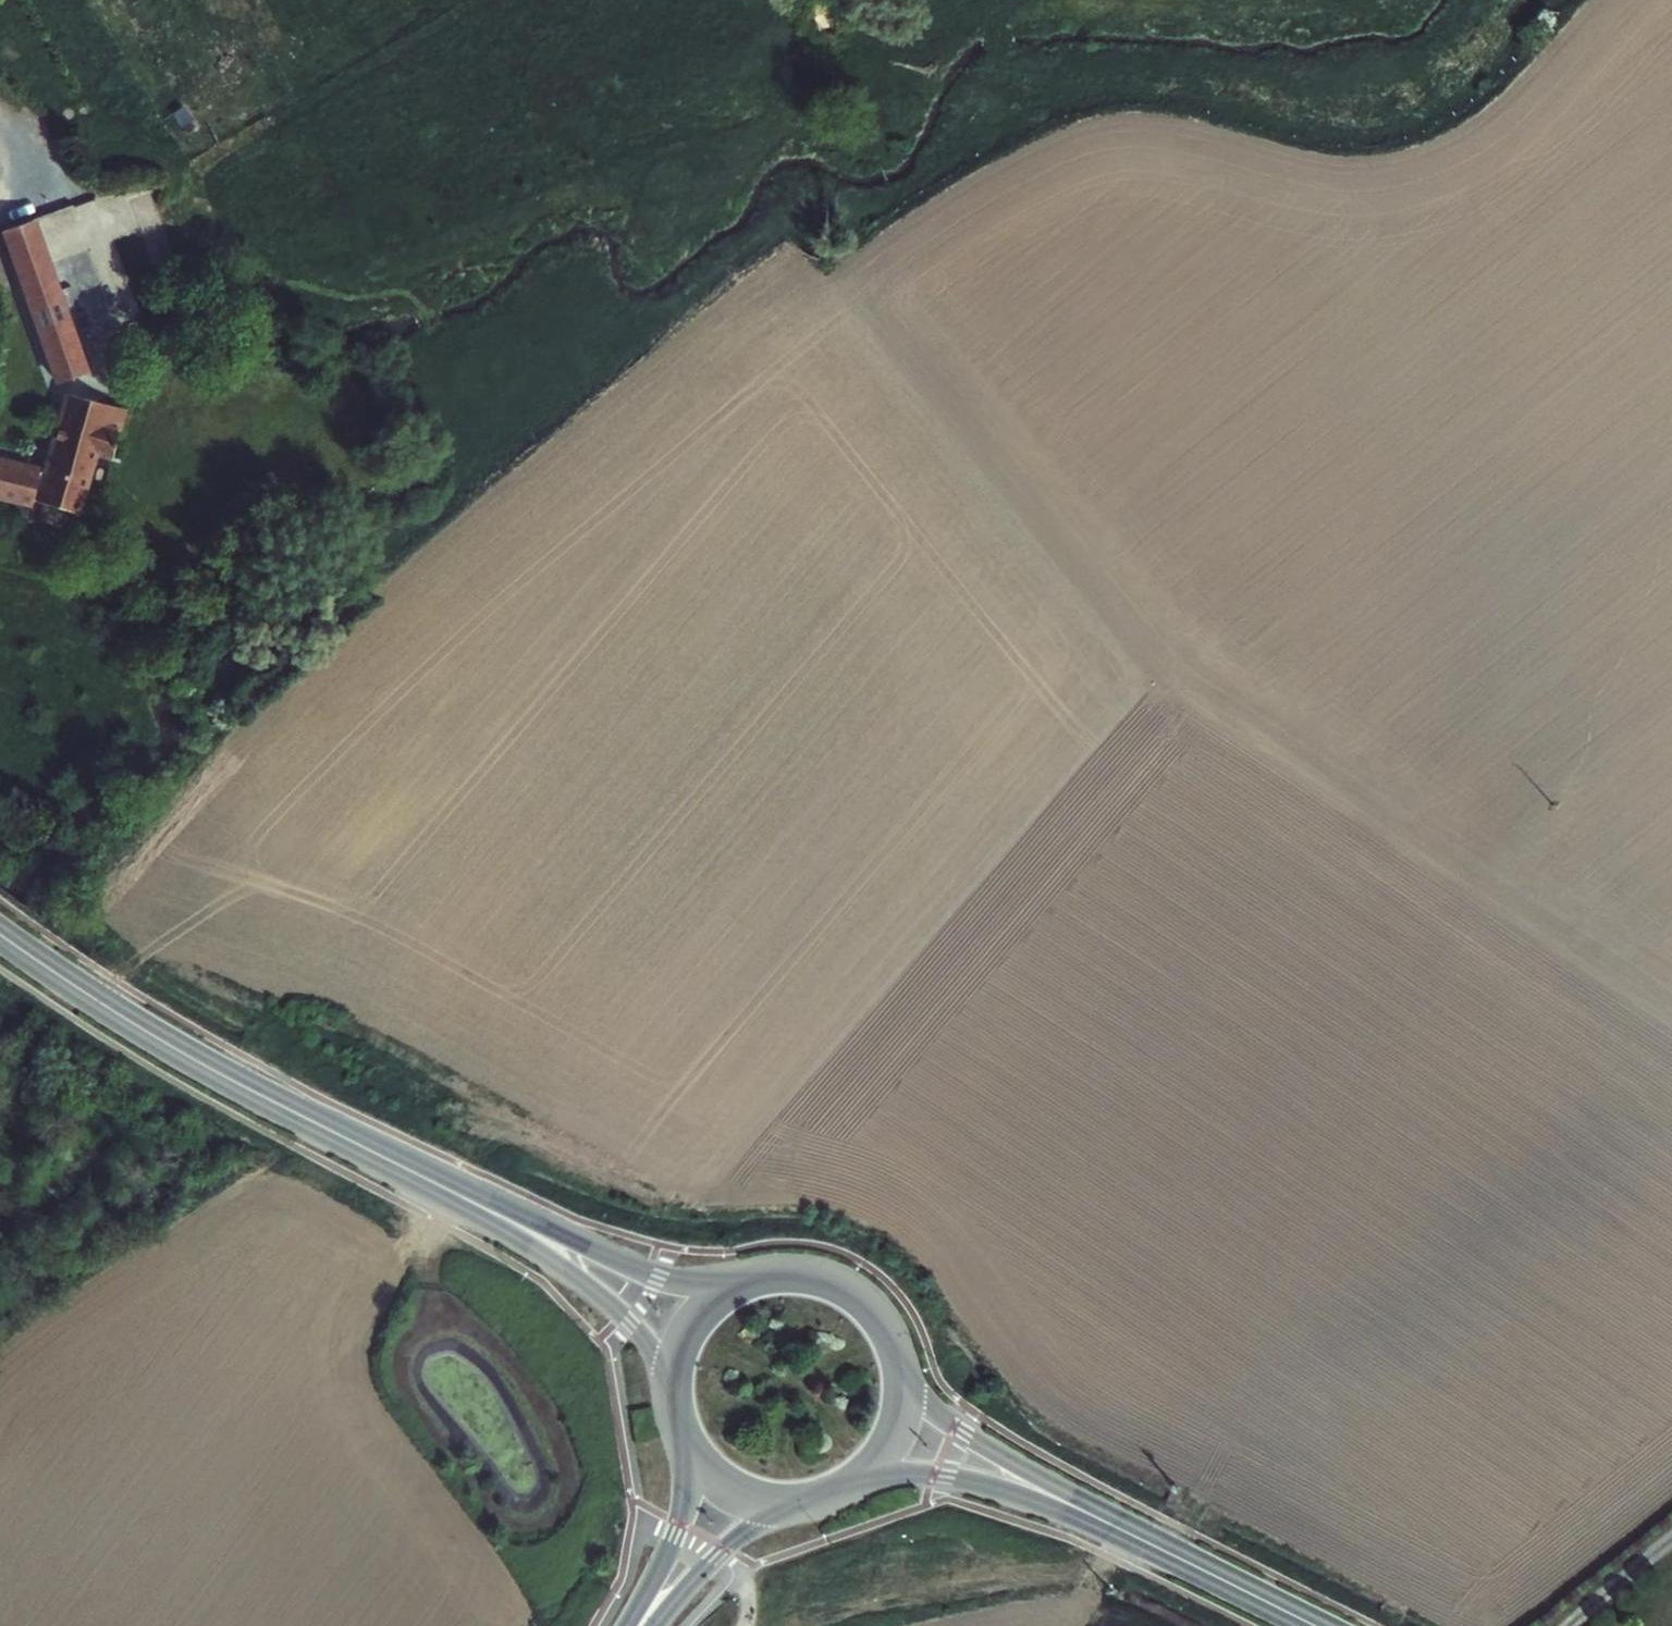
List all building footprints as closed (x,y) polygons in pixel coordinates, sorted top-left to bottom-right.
[(91,373),(125,379),(134,345),(71,328),(53,240),(30,245),(55,379),(91,373)] [(10,250),(0,253),(0,271),(10,250)] [(81,510),(99,446),(107,448),(123,388),(106,384),(104,394),(74,387),(52,461),(39,463),(0,454),(0,489),(81,510)]
